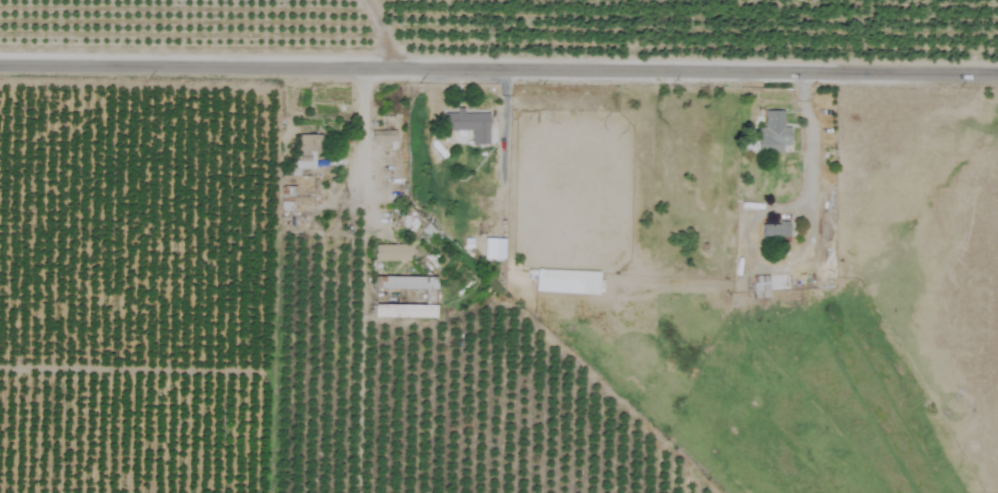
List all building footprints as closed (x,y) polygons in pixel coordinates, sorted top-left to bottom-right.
[(469,144),(487,145),(488,114),(462,113),(462,108),(455,108),(455,113),(443,113),(442,130),(469,131),(469,144)] [(756,128),(757,153),(781,153),(780,145),(789,144),(788,127),(782,127),(782,111),(763,111),(763,128),(756,128)] [(394,130),(369,131),(369,142),(394,142),(394,130)] [(296,161),(290,160),(290,175),(299,175),(299,169),(313,169),(313,151),(320,152),(320,135),(297,134),(296,161)] [(281,211),(294,210),(294,197),(312,196),(311,170),(299,170),(299,175),(279,176),(281,211)] [(787,237),(788,224),(760,223),(760,236),(787,237)] [(482,259),(502,259),(503,239),(482,239),(482,259)] [(408,261),(408,245),(374,245),(374,261),(408,261)] [(597,272),(534,270),(534,292),(596,294),(597,272)] [(372,288),(424,289),(424,305),(433,305),(434,277),(373,276),(372,288)] [(767,298),(767,276),(751,276),(752,298),(767,298)] [(372,317),(434,318),(434,306),(372,305),(372,317)]
